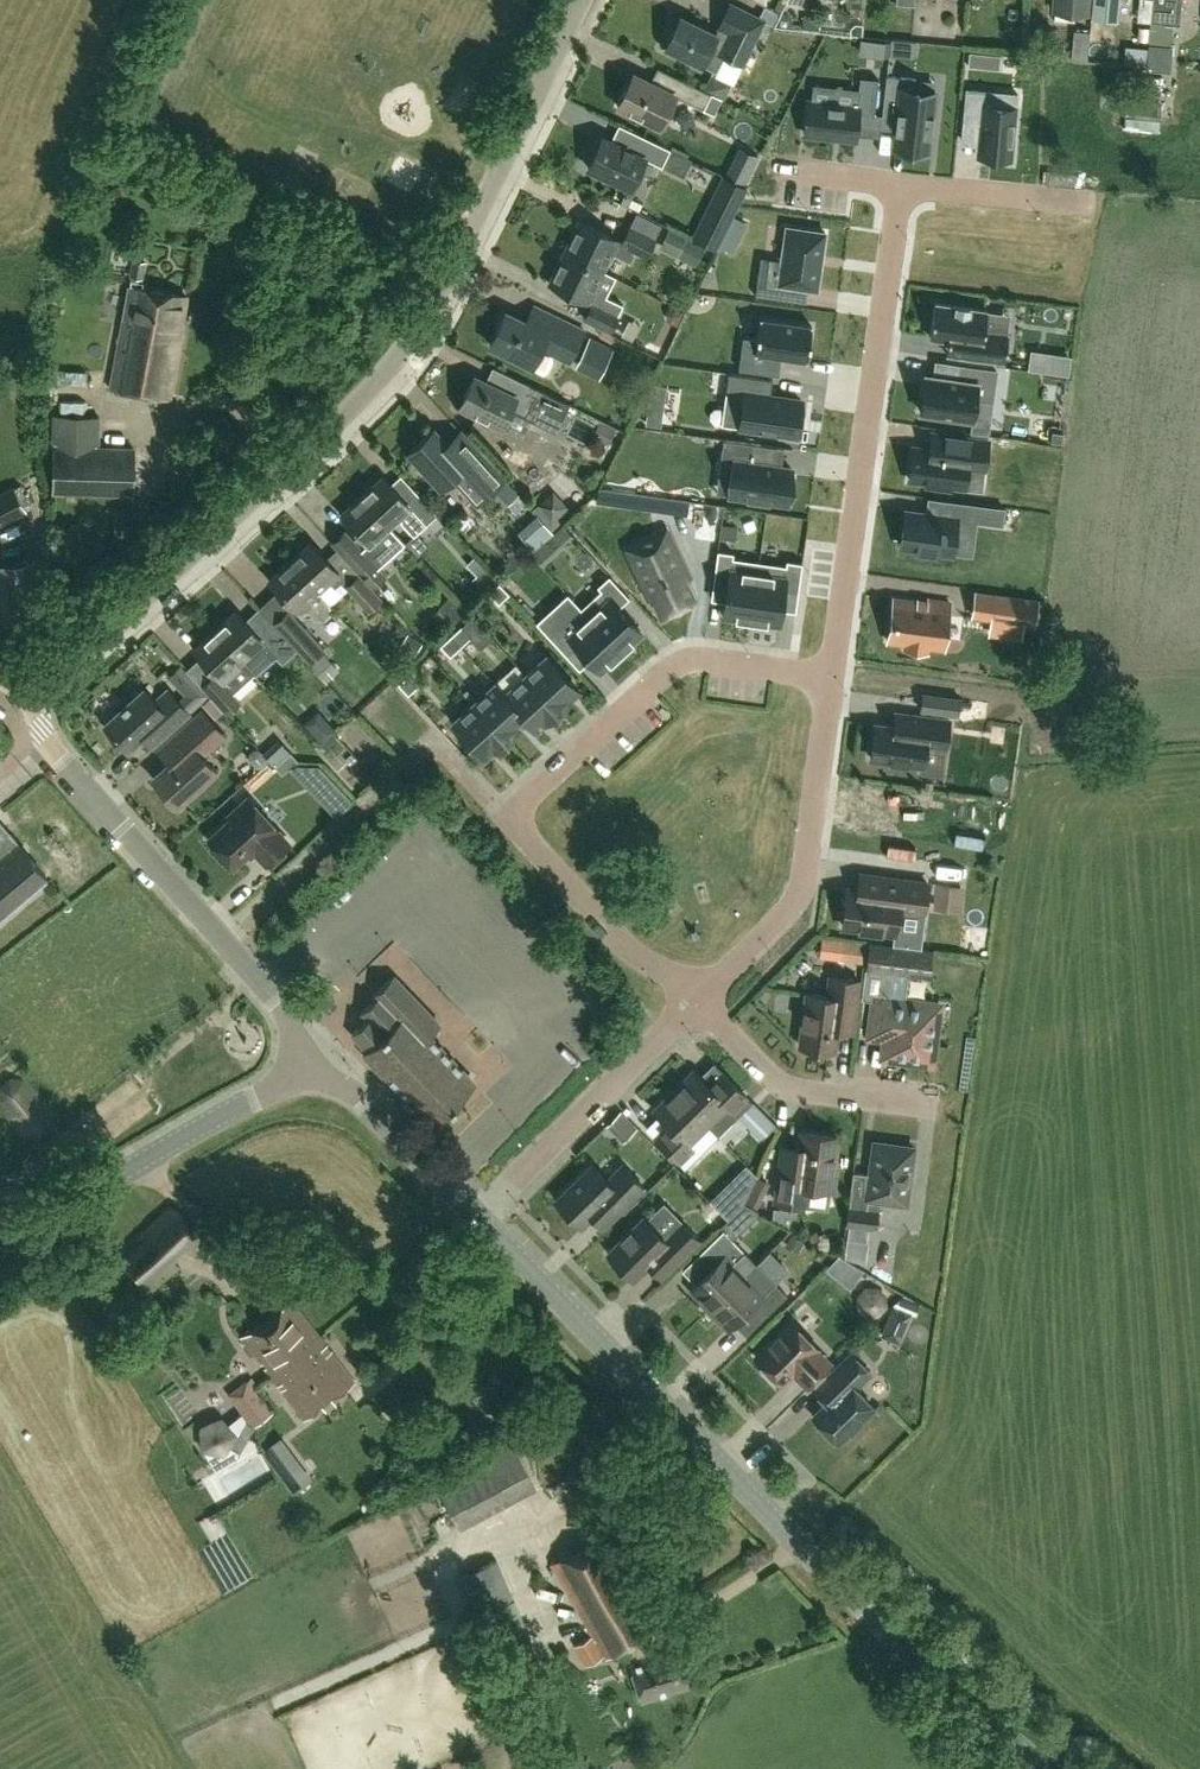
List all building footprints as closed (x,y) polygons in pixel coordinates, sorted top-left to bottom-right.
[(786,1),(784,0),(776,0),(772,8),(780,12),(785,4),(786,1)] [(1054,11),(1087,13),(1088,0),(1055,0),(1054,11)] [(1120,0),(1095,0),(1093,18),(1118,21),(1120,0)] [(1151,22),(1179,25),(1179,24),(1182,0),(1153,0),(1151,22)] [(742,65),(764,20),(740,9),(729,3),(717,27),(728,32),(725,39),(680,16),(665,47),(714,71),(722,55),(742,65)] [(774,25),(780,13),(765,6),(759,18),(764,20),(774,25)] [(782,14),(775,27),(792,29),(793,19),(788,14),(782,14)] [(820,30),(820,17),(803,16),(803,29),(820,30)] [(1088,35),(1080,34),(1074,34),(1072,59),(1087,61),(1088,35)] [(882,56),(884,42),(862,39),(860,53),(882,56)] [(890,54),(899,55),(901,40),(891,39),(890,54)] [(1146,69),(1168,71),(1170,51),(1149,49),(1146,69)] [(968,66),(995,68),(996,53),(970,51),(968,66)] [(670,92),(633,74),(617,106),(660,127),(676,95),(704,109),(711,93),(677,77),(670,92)] [(887,76),(882,118),(897,120),(894,146),(927,150),(934,94),(914,91),(916,79),(887,76)] [(858,115),(875,116),(878,79),(860,77),(857,106),(808,101),(805,134),(856,139),(858,115)] [(720,97),(725,87),(709,80),(704,89),(720,97)] [(963,122),(977,123),(974,157),(981,157),(980,161),(997,162),(997,159),(1014,160),(1019,106),(1017,106),(1018,93),(966,88),(963,122)] [(1159,123),(1162,103),(1133,100),(1131,119),(1159,123)] [(662,167),(670,149),(643,136),(634,153),(602,137),(601,140),(598,139),(593,141),(589,149),(591,153),(594,155),(588,167),(630,188),(645,158),(662,167)] [(1059,185),(1074,186),(1076,174),(1060,172),(1043,170),(1042,183),(1059,185)] [(743,198),(746,192),(748,187),(746,187),(722,175),(691,237),(716,249),(717,250),(743,198)] [(640,211),(643,204),(633,199),(633,198),(626,194),(622,202),(640,211)] [(603,271),(618,240),(579,221),(564,252),(603,271)] [(646,256),(655,239),(629,226),(621,244),(646,256)] [(789,279),(822,279),(822,229),(789,229),(789,279)] [(706,248),(688,239),(679,256),(697,265),(706,248)] [(587,301),(603,271),(564,252),(549,283),(587,301)] [(143,277),(146,261),(134,259),(131,275),(143,277)] [(169,399),(186,296),(129,286),(110,389),(169,399)] [(610,331),(618,314),(593,302),(584,319),(610,331)] [(677,326),(684,311),(671,305),(667,314),(669,322),(677,326)] [(941,341),(939,354),(1011,365),(1013,347),(976,343),(981,317),(920,308),(916,337),(941,341)] [(548,333),(505,312),(490,344),(533,365),(542,348),(570,361),(585,330),(556,316),(548,333)] [(792,352),(794,327),(746,323),(744,345),(733,344),(731,358),(757,361),(759,347),(792,352)] [(613,348),(590,336),(581,356),(591,360),(585,372),(599,379),(613,348)] [(1049,369),(1051,356),(1034,353),(1032,366),(1049,369)] [(919,410),(974,418),(976,398),(992,400),(996,370),(959,365),(957,380),(924,375),(919,410)] [(569,404),(511,376),(504,390),(474,376),(460,406),(502,426),(511,409),(552,429),(557,427),(569,404)] [(660,425),(665,387),(652,385),(647,423),(660,425)] [(750,389),(722,386),(721,398),(732,399),(726,423),(744,427),(780,434),(786,409),(748,401),(750,389)] [(132,495),(134,448),(98,447),(99,417),(54,416),(52,493),(132,495)] [(592,438),(609,447),(616,431),(600,423),(592,438)] [(465,463),(434,430),(409,452),(441,487),(450,478),(475,505),(493,488),(508,504),(519,494),(504,479),(478,451),(465,463)] [(920,446),(916,478),(971,486),(974,461),(994,463),(995,456),(995,444),(960,438),(957,451),(920,446)] [(718,490),(763,494),(766,471),(747,468),(749,457),(705,450),(702,468),(720,471),(718,490)] [(405,500),(383,477),(362,496),(389,526),(401,515),(404,518),(400,521),(414,536),(437,514),(415,491),(405,500)] [(24,510),(13,488),(0,494),(0,522),(24,510)] [(374,552),(384,543),(377,536),(389,526),(362,496),(341,515),(374,552)] [(1003,525),(1006,507),(967,502),(964,520),(977,522),(1003,525)] [(572,513),(567,507),(554,518),(540,503),(533,509),(553,531),(572,513)] [(954,556),(959,514),(904,507),(899,548),(954,556)] [(518,531),(533,549),(553,531),(537,514),(518,531)] [(557,550),(573,536),(562,525),(547,539),(557,550)] [(722,525),(720,537),(734,539),(736,527),(722,525)] [(374,589),(387,576),(345,529),(330,542),(374,589)] [(325,558),(311,542),(290,561),(317,591),(329,581),(335,587),(340,583),(368,613),(381,599),(373,589),(374,589),(330,542),(330,543),(336,550),(325,558)] [(751,620),(759,561),(733,558),(733,553),(718,550),(713,580),(728,582),(723,616),(751,620)] [(658,557),(665,595),(685,592),(680,555),(658,557)] [(784,590),(798,592),(802,562),(786,560),(786,565),(759,561),(751,620),(779,624),(784,590)] [(50,618),(45,561),(0,565),(0,594),(3,622),(50,618)] [(324,617),(333,610),(317,592),(317,591),(290,561),(269,580),(302,617),(310,610),(316,616),(324,617)] [(478,585),(483,590),(492,581),(488,576),(489,575),(478,564),(472,570),(478,577),(474,581),(478,585)] [(629,597),(609,575),(597,586),(601,590),(581,608),(621,652),(642,632),(619,607),(629,597)] [(509,594),(499,583),(488,593),(498,604),(509,594)] [(1034,624),(1037,600),(995,595),(975,592),(971,616),(992,619),(1034,624)] [(926,646),(944,648),(950,603),(930,600),(929,603),(893,598),(887,640),(907,643),(907,649),(925,651),(926,646)] [(450,605),(435,620),(447,631),(462,617),(450,605)] [(621,652),(581,608),(561,626),(558,622),(546,633),(566,655),(577,645),(600,671),(621,652)] [(324,648),(289,610),(273,624),(295,648),(308,662),(324,648)] [(259,637),(235,611),(214,630),(254,674),(274,656),(280,662),(295,648),(273,624),(259,637)] [(471,636),(461,625),(451,635),(461,646),(471,636)] [(234,693),(254,674),(214,630),(193,649),(215,673),(202,685),(201,684),(200,685),(211,697),(224,711),(225,710),(228,713),(241,701),(234,693)] [(461,646),(451,635),(440,645),(450,656),(461,646)] [(416,653),(423,644),(411,636),(405,646),(416,653)] [(322,655),(311,665),(326,682),(338,671),(322,655)] [(547,655),(525,675),(558,711),(571,699),(570,698),(579,690),(547,655)] [(408,674),(398,684),(408,695),(419,685),(408,674)] [(545,723),(558,711),(525,675),(505,693),(537,729),(545,722),(545,723)] [(495,683),(474,702),(506,739),(519,727),(526,720),(536,730),(537,729),(505,693),(495,683)] [(202,705),(211,697),(200,685),(189,695),(197,705),(200,703),(202,705)] [(154,701),(143,689),(105,724),(127,749),(153,725),(163,737),(189,714),(167,689),(154,701)] [(215,719),(224,711),(211,697),(202,705),(215,719)] [(494,750),(506,739),(474,702),(452,723),(484,758),(493,750),(494,750)] [(177,804),(215,770),(202,756),(224,735),(202,711),(179,732),(190,744),(153,778),(177,804)] [(302,726),(320,746),(335,732),(317,712),(302,726)] [(946,747),(949,720),(896,712),(894,727),(875,724),(871,758),(923,766),(926,745),(946,747)] [(282,774),(298,760),(289,749),(273,764),(282,774)] [(257,752),(252,752),(248,755),(248,760),(255,768),(261,769),(264,765),(264,760),(257,752)] [(333,815),(349,800),(339,790),(324,804),(333,815)] [(266,864),(289,843),(248,797),(229,815),(231,818),(209,839),(233,866),(248,851),(254,852),(266,864)] [(45,876),(16,842),(0,823),(0,914),(45,876)] [(924,912),(928,883),(861,874),(858,890),(847,889),(843,925),(896,933),(900,909),(924,912)] [(937,909),(958,911),(961,885),(940,883),(937,909)] [(867,943),(853,941),(851,962),(864,964),(867,943)] [(862,998),(875,1000),(870,1036),(886,1038),(884,1056),(883,1056),(883,1057),(884,1057),(931,1063),(939,1007),(940,1005),(938,1005),(938,1006),(891,999),(895,972),(930,977),(934,950),(869,941),(862,998)] [(432,1124),(475,1084),(429,1036),(440,1025),(393,975),(373,995),(376,998),(361,1012),(367,1019),(352,1033),(367,1049),(363,1052),(432,1124)] [(851,1031),(858,980),(830,976),(828,996),(807,993),(799,1045),(834,1050),(837,1029),(851,1031)] [(752,1102),(714,1063),(700,1076),(694,1070),(674,1090),(718,1135),(752,1102)] [(55,1116),(24,1078),(0,1097),(0,1104),(28,1141),(55,1116)] [(685,1168),(718,1135),(674,1090),(654,1110),(672,1128),(672,1133),(661,1144),(685,1168)] [(832,1168),(837,1137),(801,1132),(799,1148),(782,1146),(775,1201),(805,1205),(808,1186),(834,1190),(837,1168),(832,1168)] [(876,1229),(879,1211),(880,1200),(906,1203),(914,1147),(874,1142),(869,1174),(853,1172),(850,1191),(851,1191),(849,1207),(848,1207),(846,1225),(876,1229)] [(612,1185),(592,1165),(556,1200),(581,1225),(606,1200),(618,1212),(644,1187),(627,1170),(612,1185)] [(746,1165),(731,1180),(747,1196),(756,1176),(746,1165)] [(745,1201),(757,1207),(763,1195),(751,1189),(745,1201)] [(732,1214),(745,1227),(760,1211),(744,1201),(732,1214)] [(210,1240),(176,1204),(148,1230),(146,1228),(115,1257),(142,1285),(181,1248),(190,1258),(210,1240)] [(715,1229),(719,1226),(726,1219),(713,1206),(702,1216),(715,1229)] [(663,1238),(644,1218),(608,1253),(633,1279),(664,1248),(676,1261),(698,1240),(680,1221),(663,1238)] [(709,1309),(757,1264),(723,1230),(698,1255),(708,1266),(708,1271),(690,1289),(709,1309)] [(800,1252),(805,1243),(793,1236),(788,1245),(800,1252)] [(761,1320),(783,1298),(787,1295),(757,1264),(709,1309),(729,1329),(747,1311),(752,1311),(761,1320)] [(269,1373),(319,1336),(291,1299),(242,1336),(269,1373)] [(882,1335),(901,1342),(912,1315),(893,1308),(882,1335)] [(807,1385),(829,1363),(815,1349),(816,1347),(791,1321),(756,1356),(766,1366),(764,1368),(764,1373),(771,1379),(776,1379),(777,1378),(781,1382),(793,1370),(807,1385)] [(304,1419),(354,1382),(319,1336),(269,1373),(304,1419)] [(838,1441),(873,1406),(855,1387),(870,1372),(851,1352),(814,1388),(827,1401),(813,1415),(838,1441)] [(253,1401),(248,1394),(237,1402),(242,1408),(255,1427),(271,1414),(259,1396),(253,1401)] [(462,1525),(534,1486),(508,1439),(436,1479),(462,1525)] [(268,1458),(282,1477),(301,1463),(287,1444),(268,1458)] [(655,1656),(648,1632),(657,1627),(607,1534),(552,1563),(592,1636),(575,1645),(586,1664),(603,1655),(605,1659),(627,1645),(633,1663),(631,1663),(642,1697),(686,1684),(676,1649),(655,1656)] [(502,1676),(539,1660),(496,1560),(459,1576),(502,1676)]
